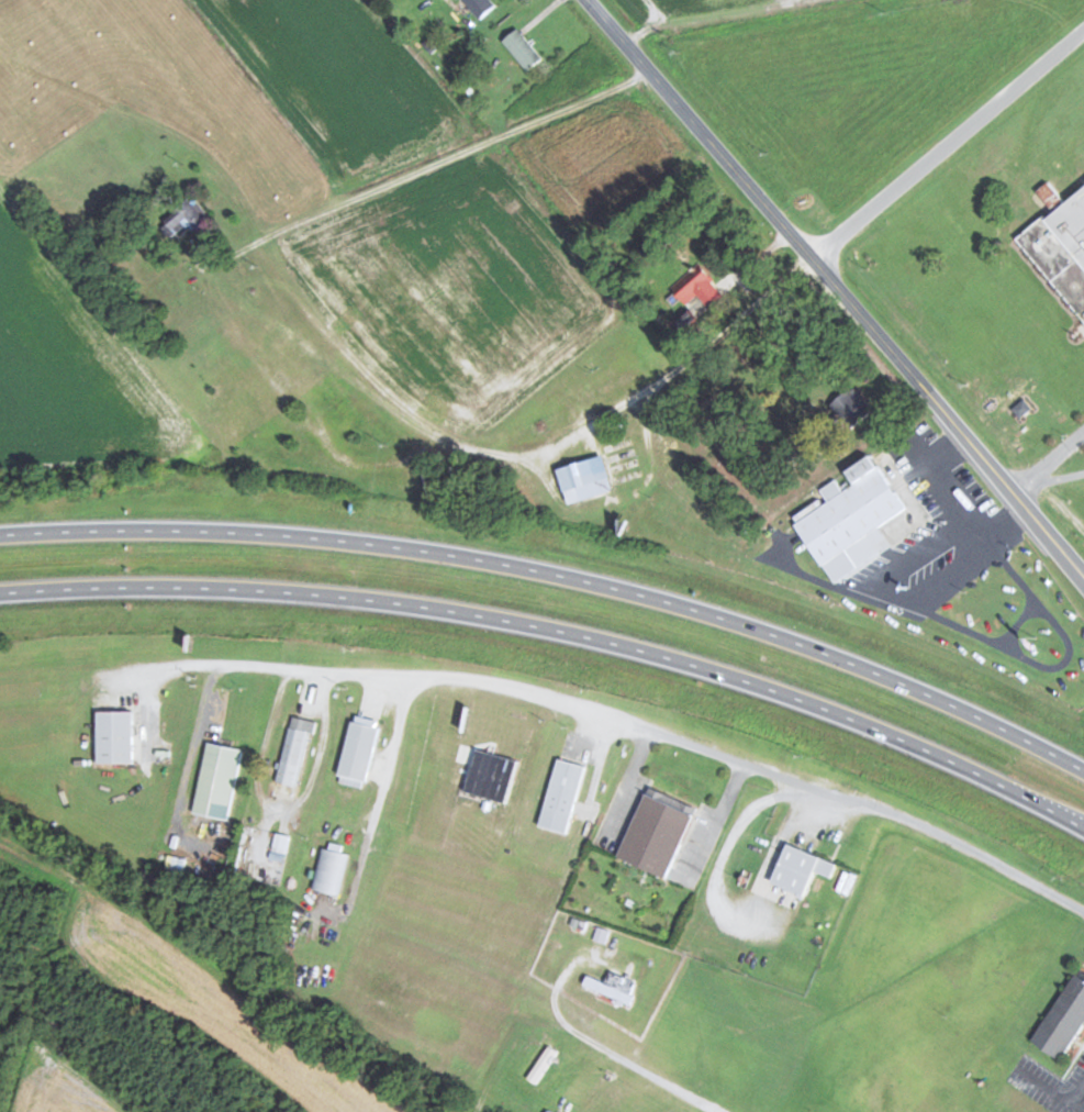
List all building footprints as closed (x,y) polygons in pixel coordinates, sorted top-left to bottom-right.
[(496,0),(463,0),(482,19),(499,2),(496,0)] [(528,71),(544,59),(520,28),(504,40),(528,71)] [(1065,204),(1049,185),(1037,194),(1052,214),(1019,241),(1083,319),(1083,189),(1065,204)] [(187,220),(200,229),(211,213),(188,196),(168,224),(179,231),(187,220)] [(670,285),(684,301),(695,292),(709,308),(725,294),(696,262),(670,285)] [(868,413),(848,389),(831,404),(850,428),(868,413)] [(614,490),(605,455),(560,468),(570,503),(614,490)] [(834,582),(883,552),(878,544),(889,537),(882,526),(909,509),(880,462),(793,516),(834,582)] [(135,763),(135,711),(99,711),(99,763),(135,763)] [(297,786),(311,720),(291,715),(278,781),(297,786)] [(380,725),(354,719),(339,779),(367,786),(380,725)] [(206,738),(192,811),(227,819),(243,748),(206,738)] [(585,765),(557,758),(541,827),(570,833),(585,765)] [(619,858),(671,879),(697,814),(646,793),(619,858)] [(284,854),(290,835),(277,832),(272,850),(284,854)] [(832,877),(839,861),(789,843),(774,883),(808,897),(817,871),(832,877)] [(310,888),(337,894),(347,853),(321,846),(310,888)] [(1080,966),(1032,1041),(1064,1059),(1083,1027),(1083,969),(1080,966)] [(582,987),(630,1002),(637,982),(608,974),(606,981),(585,975),(582,987)] [(534,1075),(556,1044),(547,1038),(525,1068),(534,1075)]
